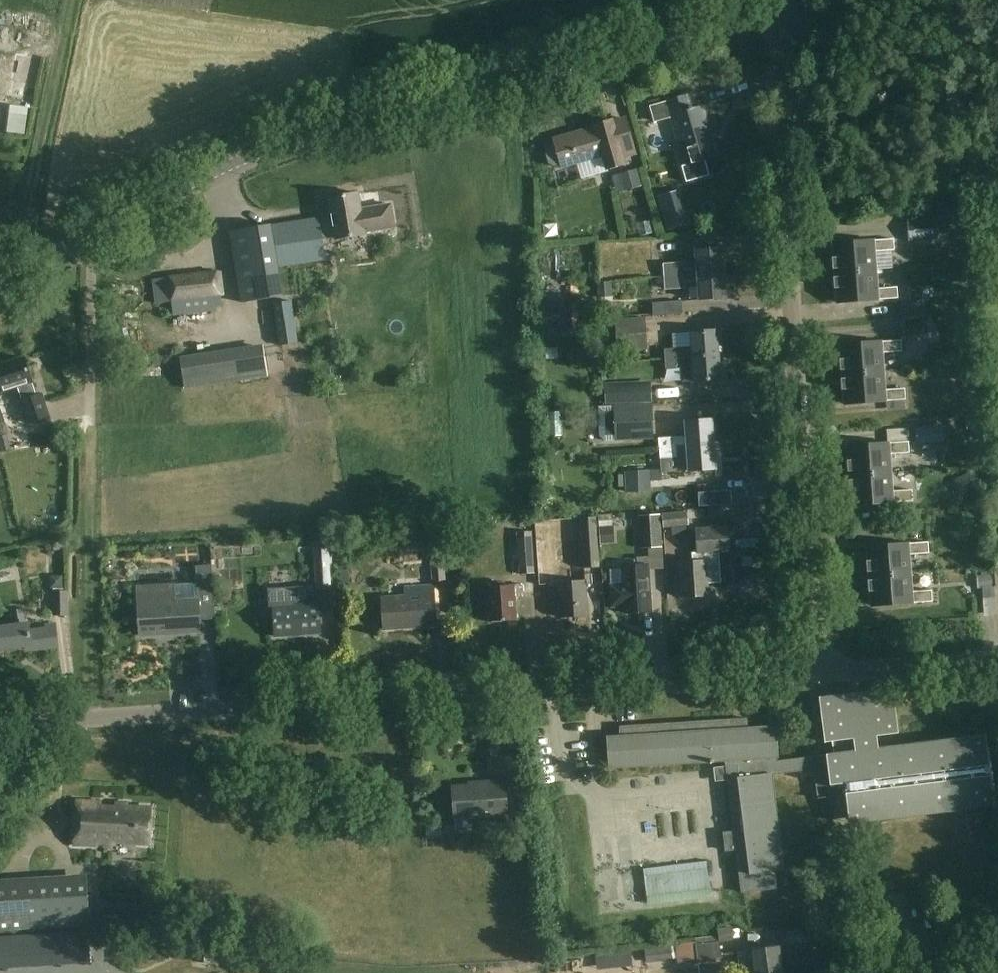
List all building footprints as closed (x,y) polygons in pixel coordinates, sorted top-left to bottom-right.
[(693,109),(688,95),(650,106),(655,121),(672,116),(687,165),(717,157),(702,106),(693,109)] [(9,110),(5,132),(28,136),(31,114),(9,110)] [(635,154),(626,120),(612,123),(612,121),(596,126),(596,129),(570,136),(570,135),(554,140),(555,144),(548,146),(546,151),(549,163),(554,166),(561,164),(562,167),(578,163),(577,162),(604,155),(608,169),(624,165),(622,158),(635,154)] [(642,186),(638,170),(620,175),(624,191),(642,186)] [(360,208),(357,193),(329,198),(333,221),(320,223),(319,218),(271,227),(270,225),(231,232),(243,303),(282,296),(278,268),(326,260),(323,240),(335,238),(336,239),(364,235),(364,231),(393,226),(389,203),(360,208)] [(563,224),(548,227),(550,239),(565,236),(563,224)] [(913,230),(914,244),(944,243),(943,229),(913,230)] [(893,238),(833,242),(835,272),(875,269),(874,250),(894,249),(893,238)] [(652,278),(665,277),(725,273),(723,247),(695,249),(696,264),(651,267),(652,278)] [(835,272),(837,301),(897,297),(897,286),(877,287),(875,269),(835,272)] [(222,303),(218,271),(153,279),(156,304),(169,302),(170,315),(215,310),(214,304),(222,303)] [(665,277),(666,289),(698,287),(699,300),(727,298),(725,273),(665,277)] [(674,315),(673,301),(654,302),(655,317),(674,315)] [(290,302),(273,304),(277,335),(294,332),(290,302)] [(929,320),(908,322),(910,347),(931,345),(929,320)] [(645,343),(643,321),(618,323),(620,344),(645,343)] [(665,358),(719,355),(717,330),(690,332),(691,347),(664,349),(665,358)] [(900,339),(840,343),(842,373),(883,370),(881,351),(901,350),(900,339)] [(179,360),(184,395),(270,382),(265,348),(179,360)] [(719,355),(665,358),(666,370),(693,367),(694,383),(721,381),(719,355)] [(25,358),(0,366),(0,388),(1,392),(18,386),(23,400),(22,401),(29,424),(49,417),(42,394),(36,396),(32,382),(25,358)] [(842,373),(844,403),(905,398),(904,387),(884,389),(883,370),(842,373)] [(651,403),(650,383),(618,384),(619,404),(651,403)] [(654,440),(652,405),(604,408),(605,428),(615,428),(616,442),(654,440)] [(569,437),(569,413),(553,413),(553,437),(569,437)] [(659,447),(714,443),(712,419),(685,421),(686,437),(659,439),(659,447)] [(922,442),(950,441),(949,427),(921,428),(922,442)] [(892,430),(893,441),(913,439),(912,428),(892,430)] [(908,440),(847,445),(849,474),(890,471),(889,453),(908,451),(908,440)] [(714,443),(659,447),(660,459),(677,458),(678,473),(716,470),(714,443)] [(849,474),(851,504),(912,500),(911,489),(891,490),(890,471),(849,474)] [(629,492),(650,491),(649,472),(628,473),(629,492)] [(662,546),(660,513),(639,514),(641,547),(662,546)] [(601,567),(596,517),(581,519),(586,568),(601,567)] [(730,551),(728,527),(696,529),(697,552),(693,553),(693,562),(679,563),(680,577),(676,577),(677,593),(681,593),(681,597),(709,595),(708,581),(720,580),(718,552),(730,551)] [(535,572),(532,531),(518,532),(521,573),(535,572)] [(447,582),(443,538),(413,541),(414,558),(430,556),(433,583),(447,582)] [(927,541),(866,545),(868,575),(909,572),(908,553),(928,552),(927,541)] [(649,577),(648,557),(638,558),(638,566),(622,567),(622,579),(622,585),(612,586),(613,606),(624,605),(624,613),(652,611),(650,577),(649,577)] [(198,600),(138,604),(140,636),(200,632),(200,621),(215,620),(212,565),(196,566),(198,600)] [(331,589),(330,565),(316,566),(318,590),(331,589)] [(868,575),(870,604),(931,600),(930,589),(910,591),(909,572),(868,575)] [(588,616),(585,581),(558,583),(561,618),(588,616)] [(522,597),(521,584),(486,587),(489,623),(516,620),(514,597),(522,597)] [(436,626),(433,587),(405,588),(406,597),(382,599),(384,630),(436,626)] [(69,616),(68,591),(54,591),(55,616),(69,616)] [(997,615),(997,598),(987,599),(989,616),(997,615)] [(320,634),(318,603),(273,606),(275,637),(320,634)] [(24,610),(11,612),(13,626),(0,628),(0,649),(26,646),(26,650),(59,646),(56,625),(46,626),(46,628),(30,630),(29,624),(26,625),(24,610)] [(898,733),(893,689),(819,697),(825,742),(832,741),(834,754),(779,760),(775,726),(747,729),(746,718),(619,726),(620,736),(606,737),(610,769),(726,761),(726,766),(715,768),(716,780),(728,779),(734,832),(724,833),(726,851),(736,850),(742,893),(776,888),(774,871),(783,870),(772,775),(814,770),(818,799),(846,795),(850,823),(994,807),(985,735),(878,748),(876,735),(898,733)] [(507,816),(505,782),(476,784),(477,786),(452,788),(454,818),(485,816),(485,818),(507,816)] [(127,803),(76,800),(73,844),(112,847),(112,842),(149,844),(152,808),(127,806),(127,803)] [(535,806),(522,806),(522,820),(535,820),(535,806)] [(687,841),(708,838),(706,818),(684,820),(687,841)] [(607,907),(643,906),(640,836),(604,837),(607,907)] [(645,871),(650,909),(713,902),(708,864),(645,871)] [(87,874),(0,880),(0,931),(90,926),(87,874)] [(0,934),(0,964),(91,959),(89,929),(0,934)] [(754,972),(782,972),(779,947),(751,950),(751,951),(737,953),(738,965),(753,963),(754,972)] [(678,966),(677,953),(651,956),(652,968),(678,966)] [(699,965),(700,972),(728,972),(727,962),(699,965)]
